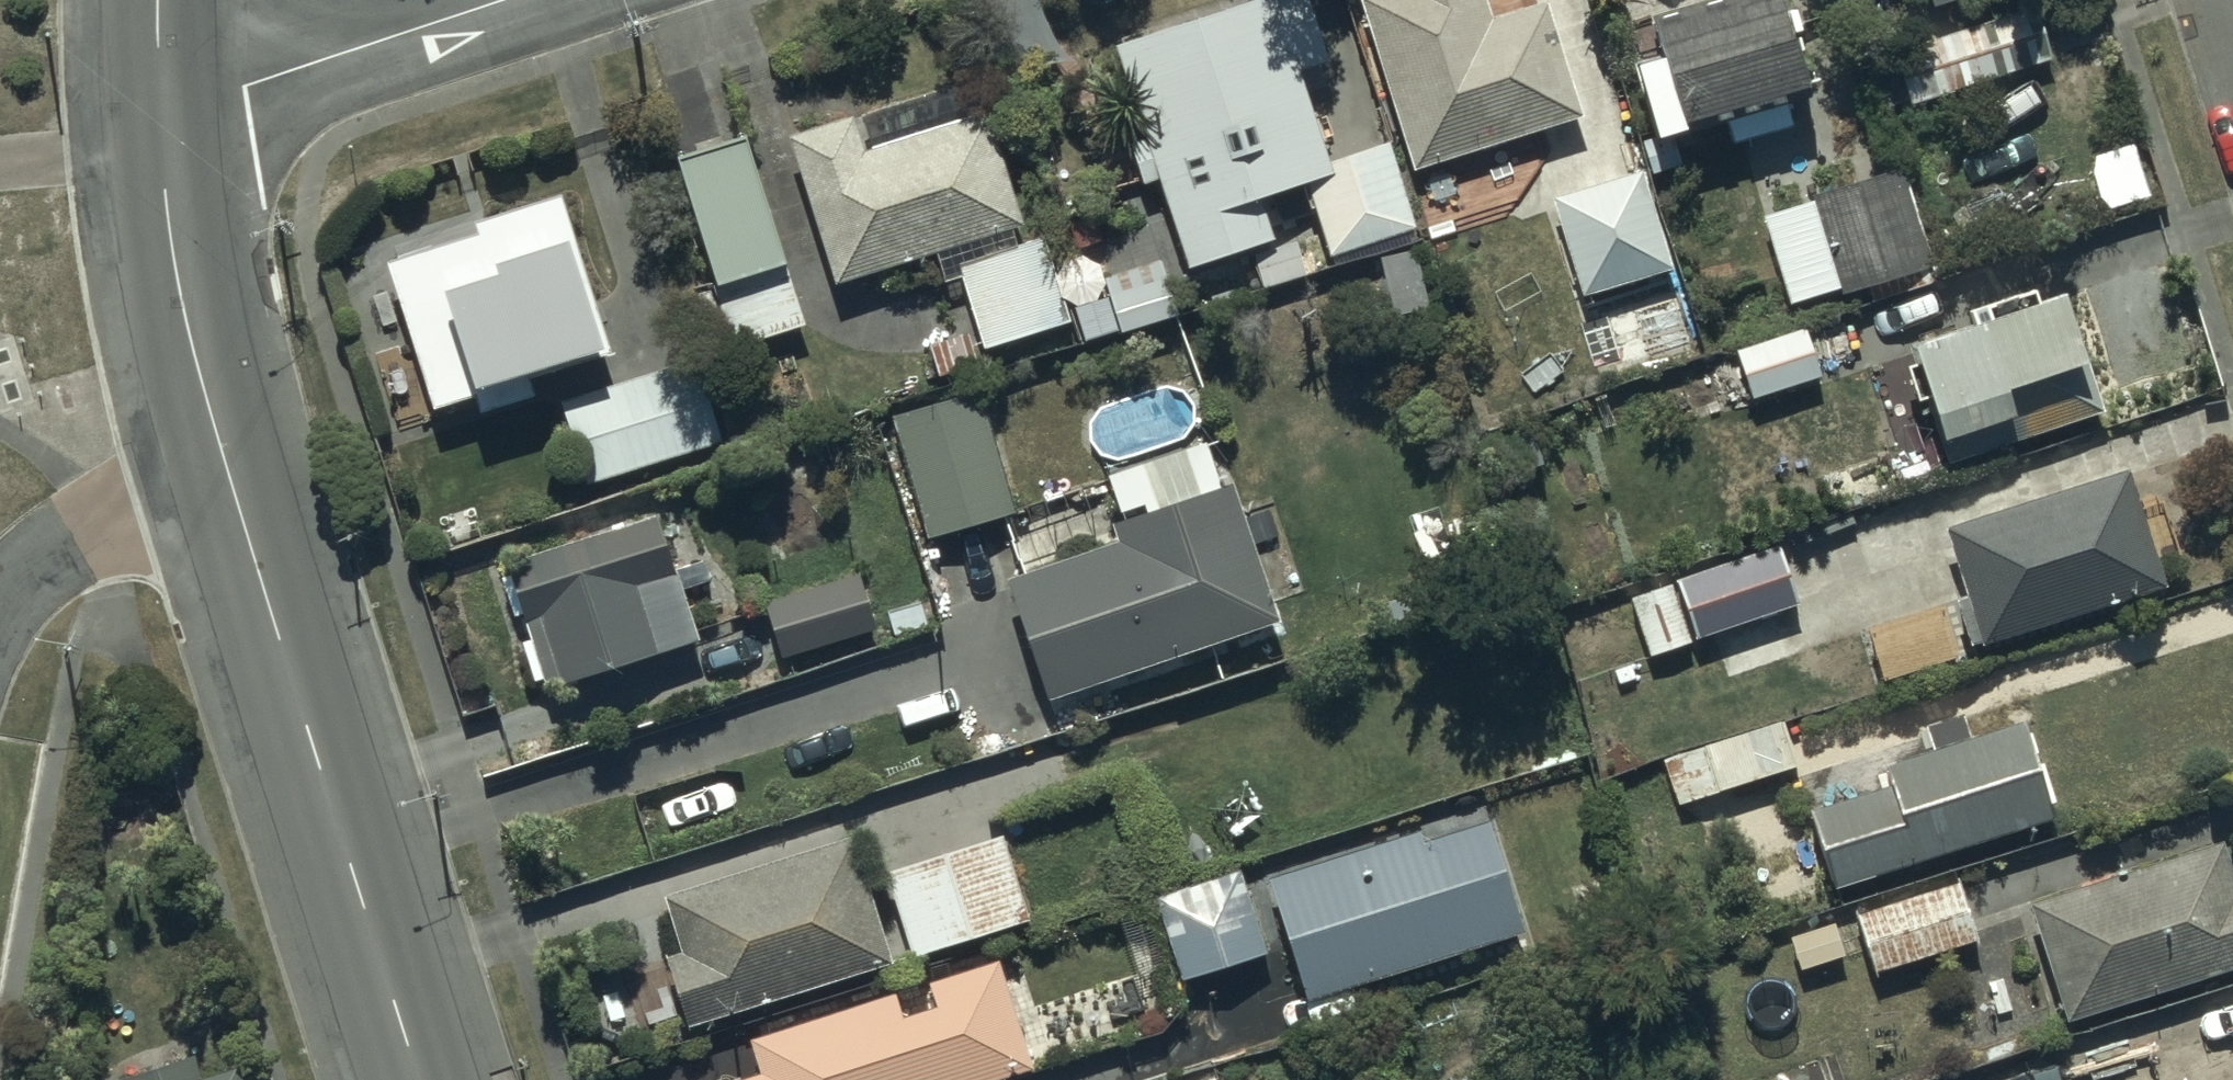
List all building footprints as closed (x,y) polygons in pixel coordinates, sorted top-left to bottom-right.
[(1300,0),(1207,0),(1106,34),(1137,128),(1124,132),(1137,172),(1149,168),(1179,257),(1267,227),(1254,188),(1302,172),(1326,244),(1414,214),(1385,131),(1323,152),(1291,60),(1317,52),(1300,0)] [(1478,0),(1353,0),(1406,173),(1576,121),(1540,4),(1485,21),(1478,0)] [(1779,0),(1739,0),(1651,29),(1661,60),(1634,69),(1657,138),(1685,128),(1684,125),(1714,116),(1717,125),(1731,121),(1740,147),(1802,127),(1792,97),(1809,91),(1779,0)] [(1923,10),(1952,0),(1919,0),(1923,10)] [(2046,61),(2028,8),(1890,54),(1907,106),(2046,61)] [(965,77),(785,131),(830,279),(933,248),(941,276),(961,271),(983,344),(1073,317),(1046,230),(1021,238),(1016,222),(1025,219),(991,109),(976,113),(965,77)] [(805,316),(743,130),(676,153),(737,338),(805,316)] [(1925,268),(1894,168),(1807,195),(1810,204),(1760,219),(1787,305),(1833,291),(1834,296),(1925,268)] [(1667,267),(1636,175),(1548,204),(1579,297),(1667,267)] [(602,336),(551,182),(470,209),(475,223),(381,254),(429,399),(470,385),(476,404),(530,386),(522,362),(602,336)] [(2103,398),(2066,285),(1908,337),(1944,449),(2103,398)] [(1820,372),(1805,321),(1734,341),(1749,392),(1820,372)] [(689,367),(557,406),(580,484),(712,445),(689,367)] [(975,393),(885,417),(919,540),(1008,516),(1003,497),(1019,493),(1011,462),(993,467),(988,447),(1001,443),(994,419),(983,423),(975,393)] [(1198,446),(1098,478),(1113,523),(1103,527),(1106,535),(1093,539),(1096,550),(1000,581),(1038,699),(1269,625),(1224,486),(1212,489),(1198,446)] [(2167,581),(2128,464),(1944,525),(1966,591),(1958,594),(1975,644),(2167,581)] [(700,643),(657,518),(509,569),(552,693),(700,643)] [(1776,541),(1623,594),(1645,656),(1798,603),(1776,541)] [(783,652),(873,624),(857,576),(768,604),(783,652)] [(2052,812),(2020,716),(1969,733),(1961,708),(1920,722),(1928,746),(1882,761),(1888,779),(1807,805),(1832,884),(2052,812)] [(1660,761),(1675,806),(1799,765),(1783,720),(1660,761)] [(1486,810),(1270,876),(1306,995),(1523,929),(1486,810)] [(893,956),(851,831),(665,893),(684,949),(666,955),(689,1023),(893,956)] [(1001,831),(981,838),(903,863),(887,868),(912,950),(1027,915),(1001,831)] [(2216,843),(2022,902),(2059,1021),(2232,967),(2232,890),(2231,891),(2216,843)] [(1265,948),(1240,867),(1157,892),(1182,973),(1265,948)] [(1977,938),(1957,880),(1855,914),(1875,972),(1977,938)] [(753,1034),(765,1070),(732,1079),(979,1079),(1033,1062),(1000,960),(929,983),(933,998),(904,1008),(897,987),(753,1034)] [(2125,1060),(2131,1079),(2232,1079),(2232,1024),(2125,1060)] [(2052,1051),(1961,1079),(2062,1079),(2052,1051)] [(187,1059),(120,1079),(235,1079),(231,1067),(193,1078),(187,1059)]
